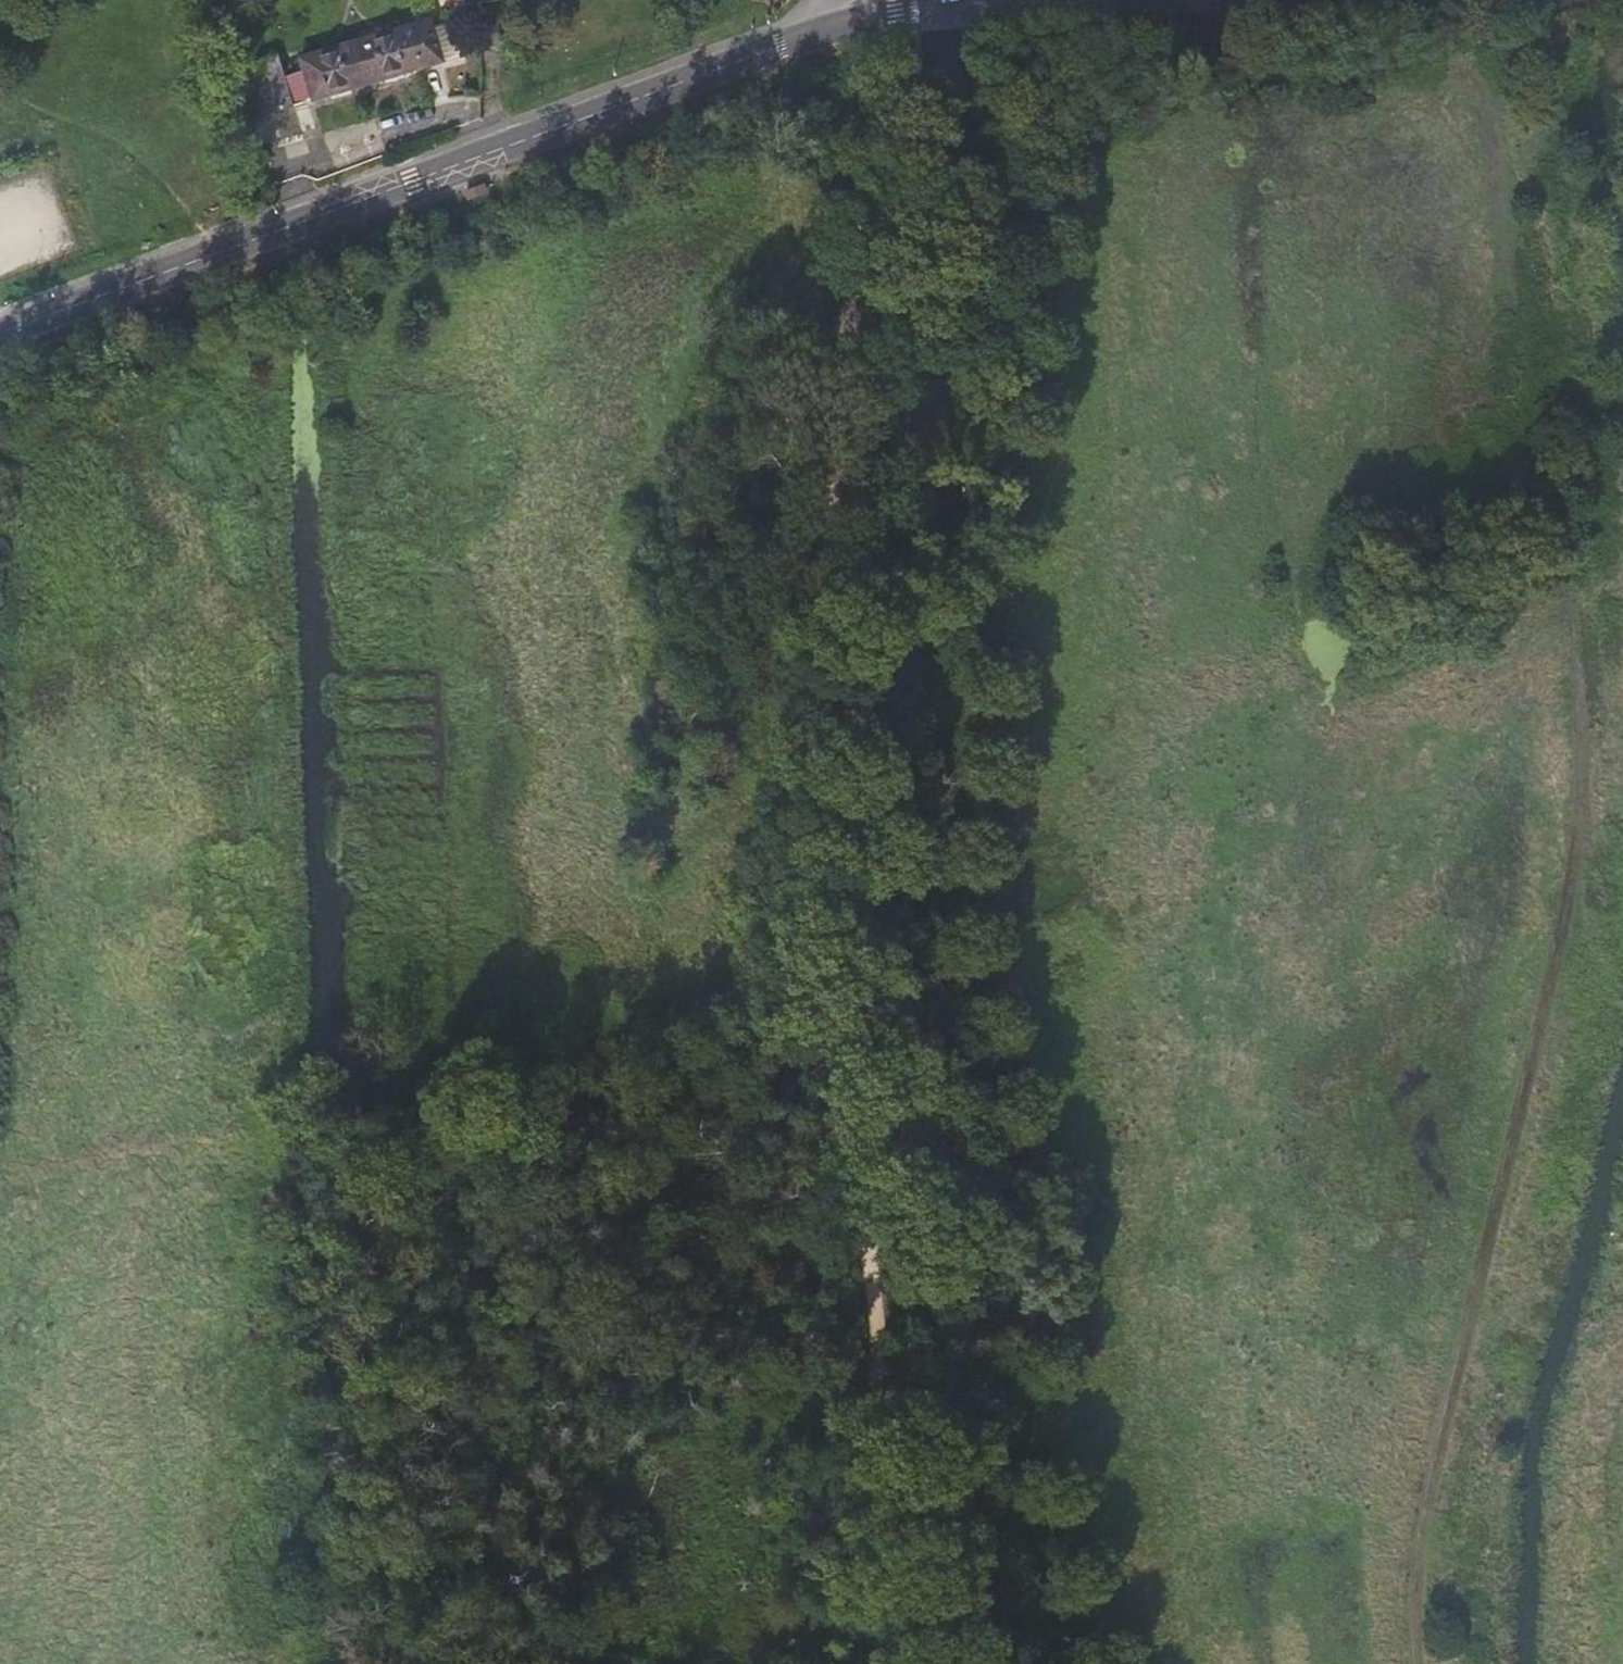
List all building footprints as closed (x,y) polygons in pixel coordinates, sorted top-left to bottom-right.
[(422,20),(297,57),(301,70),(282,76),(276,56),(249,63),(248,63),(250,69),(262,113),(440,61),(432,32),(432,30),(426,32),(422,20)] [(432,32),(440,61),(460,55),(451,27),(432,32)] [(245,118),(262,113),(250,69),(231,74),(238,94),(245,118)]
